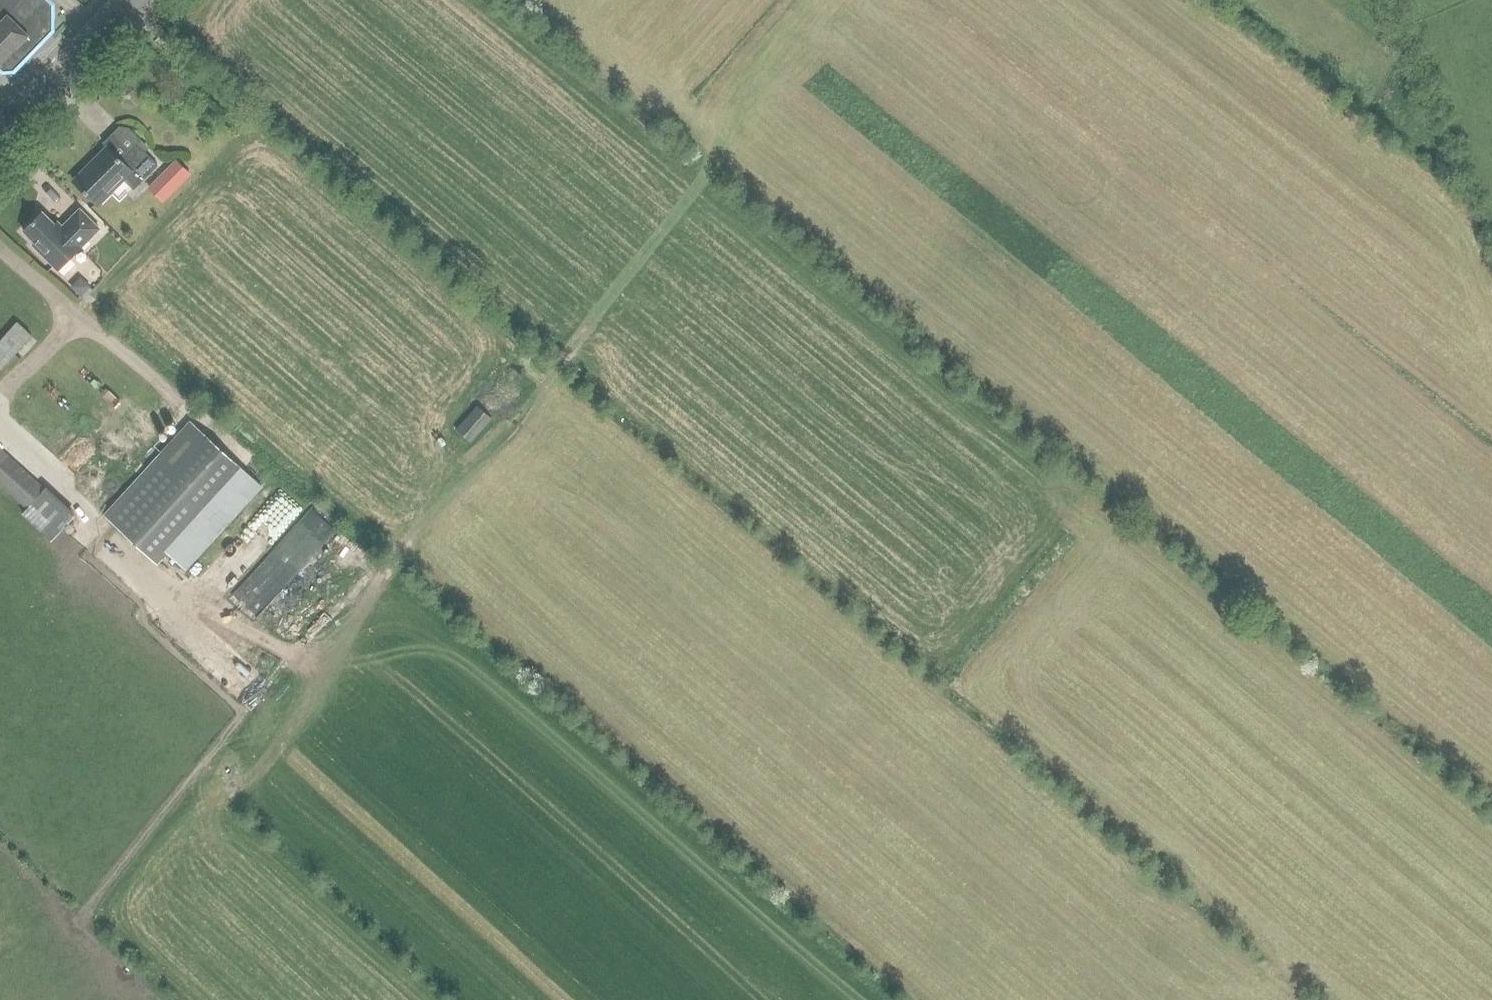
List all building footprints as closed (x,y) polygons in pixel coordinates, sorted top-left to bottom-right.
[(4,70),(13,69),(33,48),(33,39),(48,24),(48,6),(42,0),(0,0),(0,66),(4,70)] [(131,189),(156,165),(133,143),(117,160),(104,147),(72,178),(97,202),(121,179),(131,189)] [(176,159),(148,188),(163,203),(191,174),(176,159)] [(60,229),(42,213),(23,231),(34,243),(32,246),(59,271),(100,229),(80,209),(60,229)] [(81,297),(91,287),(80,277),(70,287),(81,297)] [(32,336),(17,322),(0,341),(0,371),(32,336)] [(477,405),(456,429),(471,442),(492,419),(477,405)] [(158,565),(244,470),(190,421),(104,515),(158,565)] [(43,490),(0,450),(0,484),(26,509),(43,490)]
